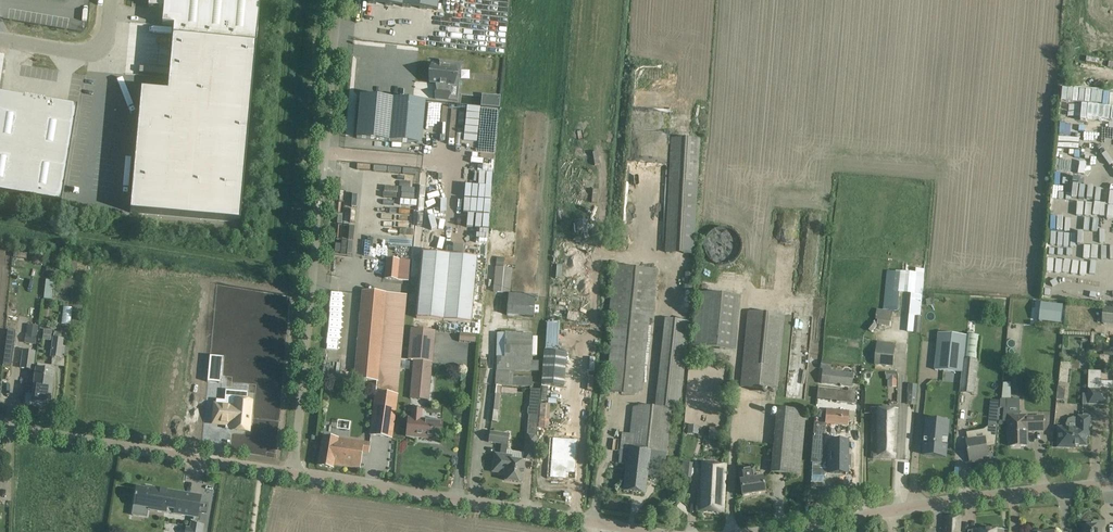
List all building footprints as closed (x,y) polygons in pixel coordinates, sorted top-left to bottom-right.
[(130,213),(240,223),(256,45),(260,0),(149,0),(149,7),(164,9),(162,25),(174,26),(173,37),(173,38),(168,93),(141,91),(130,213)] [(368,3),(437,11),(438,0),(368,0),(368,3)] [(432,66),(430,83),(438,84),(438,90),(437,90),(436,99),(449,100),(450,85),(459,86),(461,64),(462,64),(439,61),(439,62),(440,62),(439,66),(432,66)] [(0,94),(0,193),(62,203),(78,107),(0,94)] [(356,138),(421,144),(425,101),(360,95),(356,138)] [(482,96),(481,106),(499,108),(500,97),(482,96)] [(481,109),(480,130),(495,130),(495,109),(481,109)] [(700,139),(671,137),(664,253),(694,255),(700,139)] [(713,250),(712,250),(719,260),(738,245),(724,227),(706,241),(713,250)] [(423,254),(417,318),(470,323),(476,259),(462,257),(464,245),(453,244),(452,256),(423,254)] [(15,250),(13,264),(26,266),(28,252),(15,250)] [(497,257),(496,267),(503,268),(504,258),(497,257)] [(407,281),(409,261),(387,259),(385,279),(407,281)] [(658,269),(615,265),(611,318),(614,318),(606,392),(635,395),(641,392),(649,319),(653,320),(658,269)] [(495,267),(493,292),(504,293),(507,268),(503,268),(496,267),(495,267)] [(1050,270),(1049,281),(1063,281),(1063,270),(1050,270)] [(877,309),(876,320),(878,320),(877,326),(891,327),(892,312),(899,313),(901,293),(909,294),(911,273),(908,273),(888,271),(886,293),(880,292),(878,309),(877,309)] [(911,273),(909,294),(912,294),(910,316),(921,317),(923,293),(916,292),(918,274),(911,273)] [(54,281),(45,280),(43,300),(52,301),(54,281)] [(377,385),(398,387),(406,296),(363,292),(355,380),(377,382),(377,385)] [(537,315),(538,294),(509,293),(509,314),(537,315)] [(697,293),(691,346),(732,350),(738,297),(697,293)] [(1042,304),(1040,322),(1061,324),(1063,306),(1042,304)] [(1104,308),(1102,324),(1112,325),(1112,309),(1104,308)] [(784,315),(748,311),(741,387),(776,390),(784,315)] [(690,322),(664,319),(654,407),(633,405),(630,434),(622,433),(620,450),(618,464),(626,465),(623,492),(645,494),(647,476),(663,478),(664,467),(671,409),(679,410),(690,322)] [(877,326),(873,323),(862,338),(865,341),(877,326)] [(28,325),(26,343),(36,345),(38,326),(28,325)] [(435,332),(412,329),(409,354),(415,354),(410,400),(428,401),(435,332)] [(52,331),(44,330),(43,340),(51,341),(52,331)] [(8,331),(3,366),(12,367),(16,332),(8,331)] [(64,359),(64,357),(65,348),(62,347),(62,340),(59,340),(60,333),(55,333),(51,357),(64,359)] [(462,334),(461,340),(476,343),(478,336),(462,334)] [(935,370),(963,373),(966,336),(938,334),(935,370)] [(963,373),(961,393),(974,395),(977,361),(964,360),(966,336),(963,373)] [(966,336),(964,360),(977,361),(980,337),(966,336)] [(895,344),(878,342),(875,365),(893,367),(895,344)] [(35,352),(24,351),(22,368),(32,370),(35,352)] [(544,352),(542,384),(564,386),(566,354),(544,352)] [(210,357),(207,383),(221,384),(224,358),(210,357)] [(496,359),(496,370),(538,372),(539,362),(531,362),(531,360),(496,359)] [(35,386),(52,388),(54,372),(51,371),(52,366),(37,364),(35,386)] [(514,372),(496,371),(495,385),(532,387),(532,378),(513,377),(514,372)] [(852,374),(822,371),(821,384),(851,386),(852,374)] [(886,372),(886,380),(888,380),(896,380),(897,373),(886,372)] [(1083,404),(1107,405),(1108,389),(1112,390),(1112,382),(1101,381),(1101,374),(1090,374),(1089,394),(1084,394),(1083,404)] [(909,383),(908,403),(917,403),(917,384),(909,383)] [(398,387),(377,385),(376,392),(370,435),(391,438),(397,395),(398,387)] [(52,388),(35,386),(32,402),(50,404),(52,388)] [(818,389),(817,399),(837,401),(837,402),(854,404),(855,393),(838,391),(818,389)] [(865,391),(865,407),(872,407),(873,391),(865,391)] [(1004,408),(1003,422),(1009,422),(1009,440),(1010,440),(1010,447),(1021,447),(1021,443),(1027,442),(1027,431),(1028,431),(1028,428),(1034,428),(1034,431),(1044,431),(1044,417),(1027,417),(1027,416),(1020,416),(1019,399),(1007,400),(1007,408),(1004,408)] [(229,406),(214,405),(213,424),(232,426),(232,430),(249,432),(250,417),(247,417),(248,401),(230,400),(229,406)] [(826,410),(825,424),(848,426),(849,411),(848,411),(848,409),(834,408),(833,410),(826,410)] [(805,411),(777,409),(771,472),(799,475),(805,411)] [(897,410),(872,409),(871,458),(894,459),(897,410)] [(540,410),(539,419),(549,420),(550,411),(540,410)] [(422,412),(412,411),(411,420),(408,420),(408,426),(407,437),(417,438),(417,436),(440,438),(440,440),(441,440),(441,429),(442,423),(421,422),(422,412)] [(1068,448),(1075,449),(1075,446),(1087,447),(1088,437),(1090,437),(1090,417),(1079,417),(1079,419),(1074,417),(1069,420),(1066,424),(1066,428),(1058,428),(1058,448),(1068,448)] [(925,444),(924,455),(946,457),(947,446),(949,446),(949,445),(947,445),(947,440),(949,440),(949,439),(947,439),(948,429),(938,428),(938,422),(927,421),(926,438),(926,439),(925,439),(925,440),(926,440),(925,443),(924,443),(924,444),(925,444)] [(528,423),(527,433),(537,434),(538,423),(528,423)] [(814,423),(812,451),(820,451),(822,433),(824,433),(825,424),(823,424),(814,423)] [(724,428),(709,427),(708,439),(723,440),(724,428)] [(968,440),(967,440),(968,449),(970,460),(971,459),(974,462),(980,461),(980,460),(983,460),(982,457),(989,456),(987,447),(996,446),(997,428),(988,427),(984,430),(971,432),(973,439),(968,440)] [(490,432),(489,442),(501,444),(500,455),(495,454),(492,472),(505,474),(504,480),(522,483),(523,473),(525,462),(511,460),(512,456),(506,456),(509,435),(490,432)] [(537,437),(527,436),(524,459),(534,460),(537,437)] [(334,439),(323,437),(318,466),(333,468),(333,464),(360,468),(362,452),(369,452),(370,444),(334,439)] [(552,438),(547,478),(575,480),(576,470),(578,441),(552,438)] [(830,442),(830,474),(846,474),(845,475),(846,475),(846,466),(849,466),(849,458),(846,458),(847,441),(846,441),(846,442),(830,442)] [(726,465),(703,464),(701,498),(697,498),(696,511),(722,513),(726,465)] [(756,478),(754,467),(738,470),(742,496),(765,493),(762,478),(756,478)] [(152,490),(137,488),(134,506),(149,508),(148,510),(198,518),(201,497),(152,488),(152,490)] [(945,517),(944,531),(960,531),(961,517),(945,517)] [(190,523),(189,528),(186,528),(185,531),(203,531),(204,525),(190,523)]
